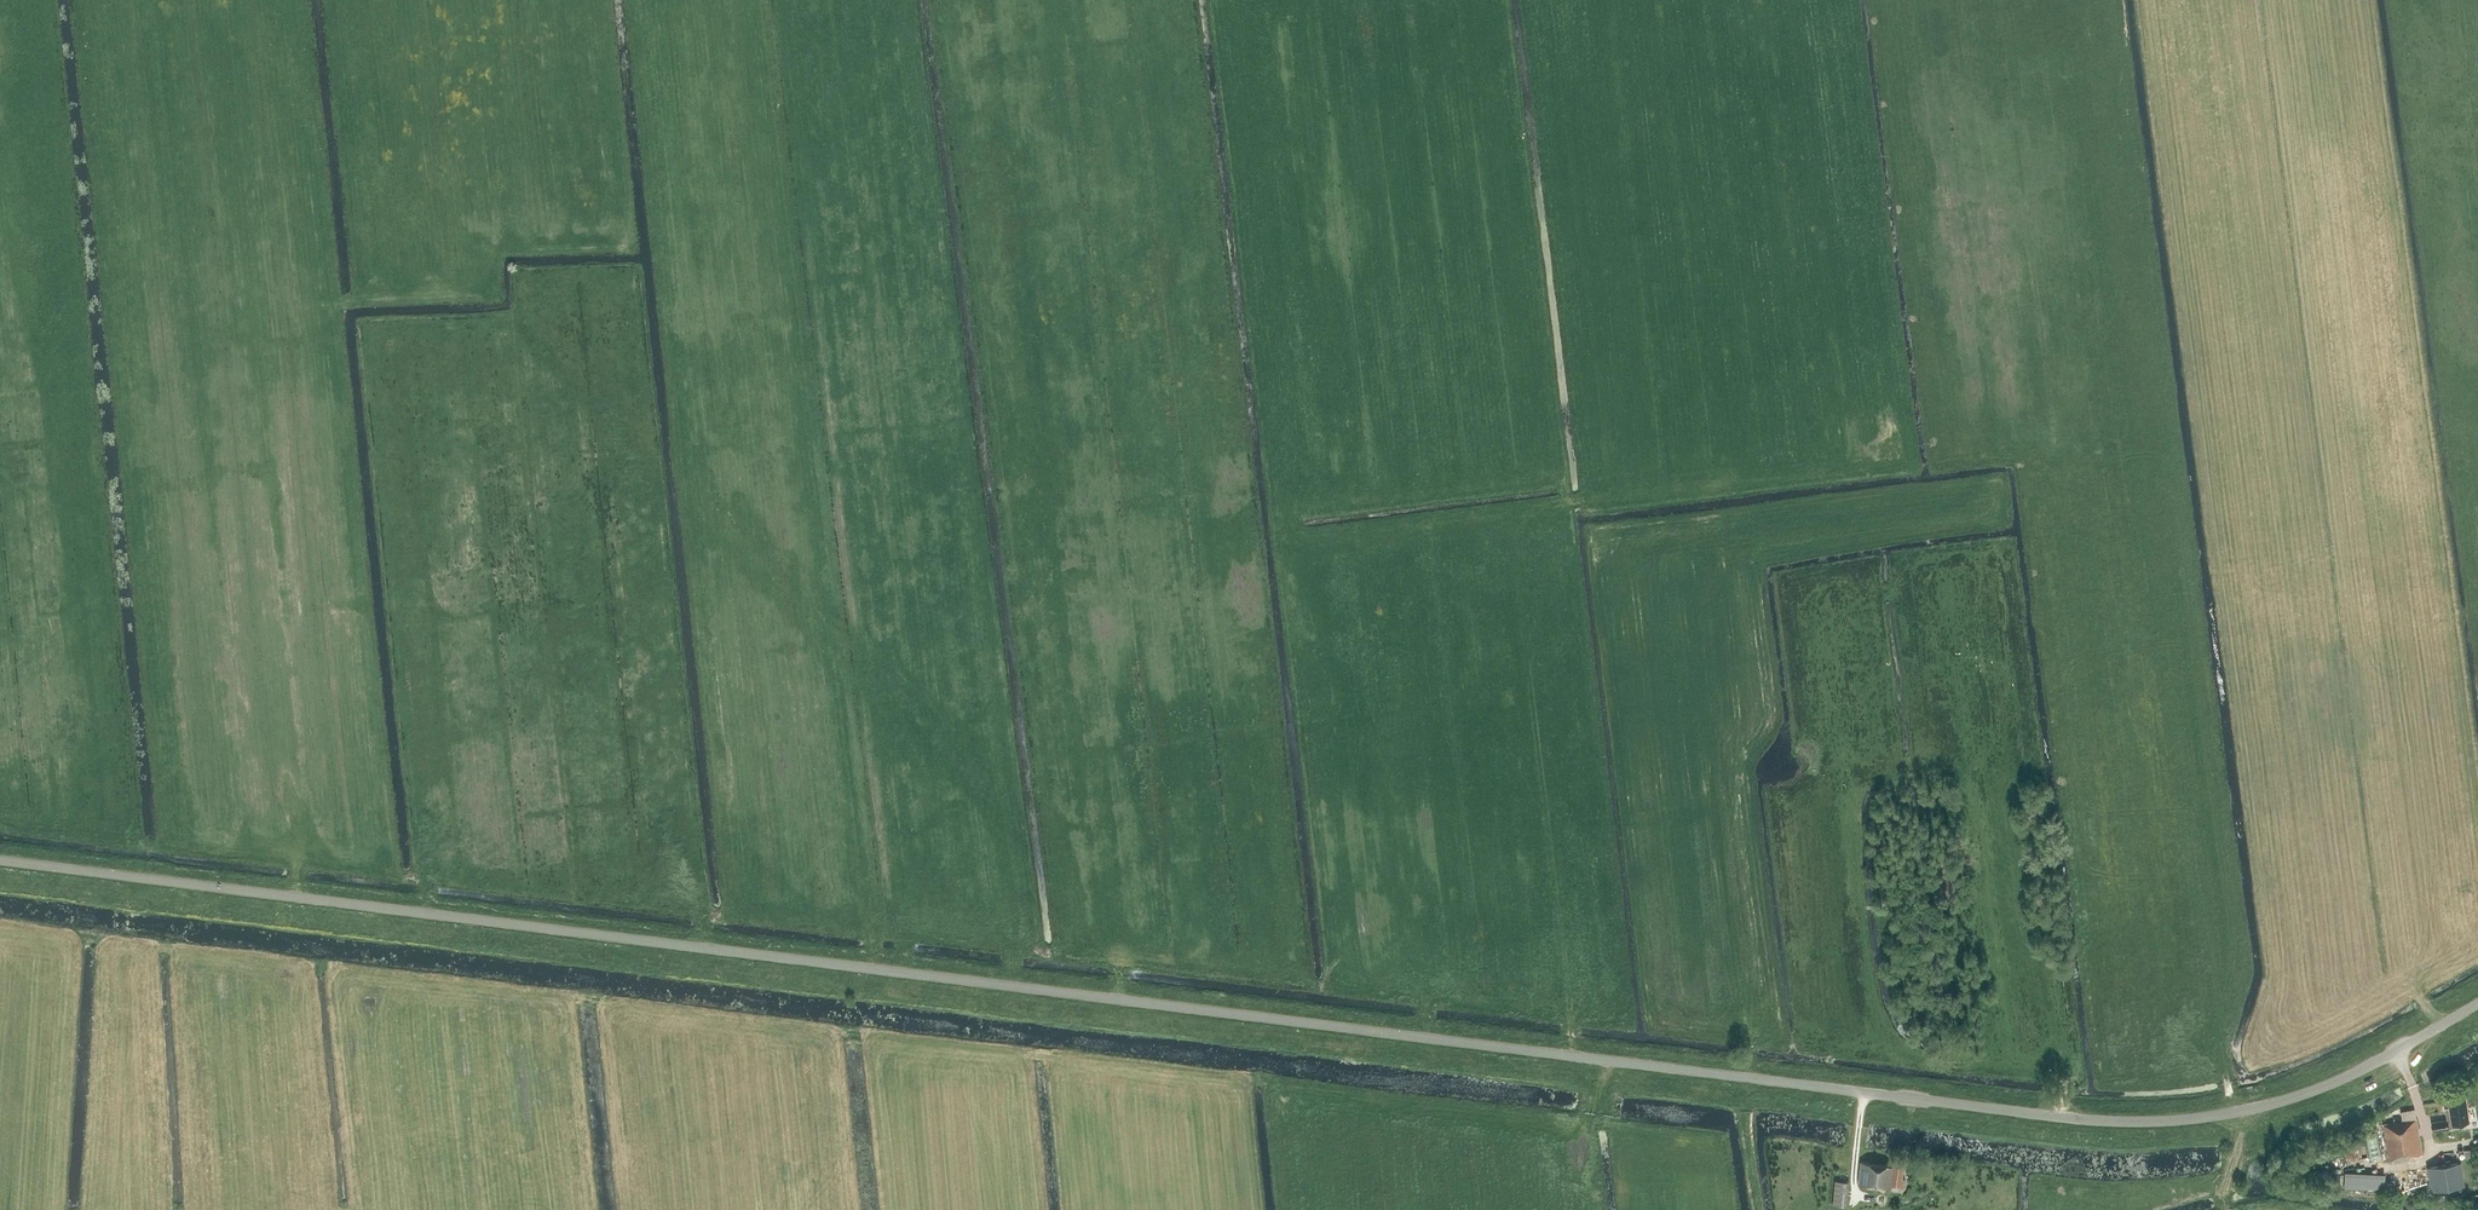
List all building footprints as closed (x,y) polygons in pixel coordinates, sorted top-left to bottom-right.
[(2432,1122),(2434,1131),(2449,1129),(2461,1127),(2460,1123),(2469,1121),(2465,1097),(2448,1100),(2450,1107),(2445,1108),(2447,1120),(2432,1122)] [(2390,1161),(2422,1155),(2415,1110),(2402,1112),(2403,1121),(2384,1124),(2390,1161)] [(2377,1131),(2364,1134),(2369,1158),(2382,1155),(2377,1131)] [(1902,1179),(1904,1167),(1862,1162),(1859,1184),(1890,1188),(1903,1190),(1905,1179),(1902,1179)] [(2458,1162),(2424,1167),(2428,1191),(2462,1186),(2458,1162)] [(1848,1206),(1850,1182),(1836,1181),(1833,1205),(1848,1206)]
